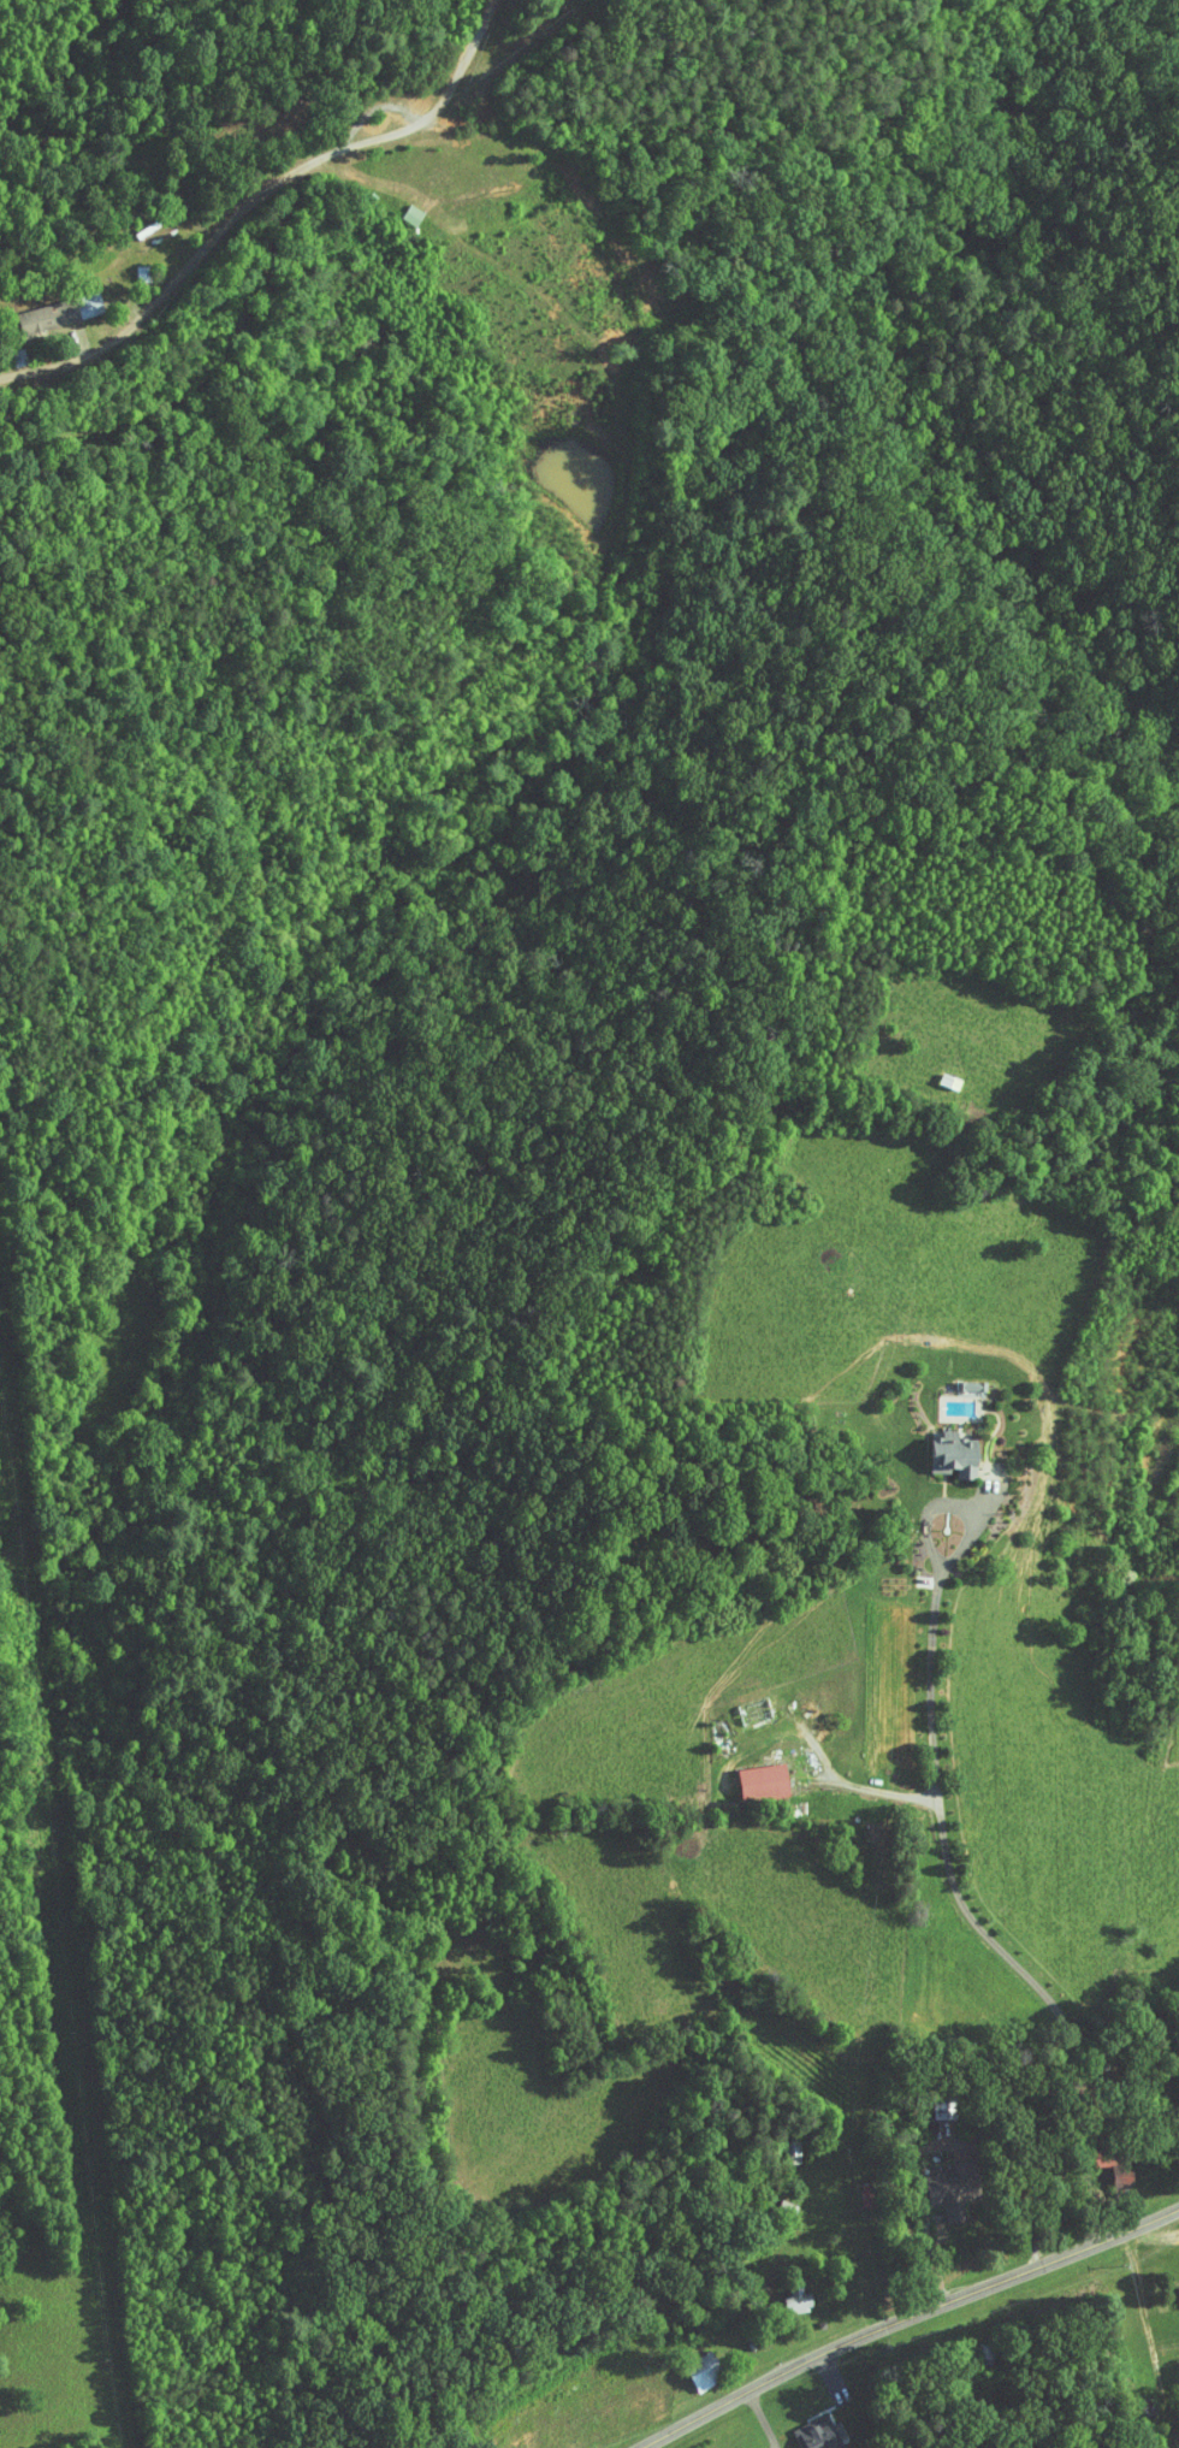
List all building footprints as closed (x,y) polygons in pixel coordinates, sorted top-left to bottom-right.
[(65,313),(63,303),(70,301),(69,293),(58,296),(57,291),(1,305),(6,327),(65,313)] [(958,1472),(959,1432),(940,1431),(940,1424),(924,1424),(924,1431),(913,1430),(912,1465),(939,1465),(939,1472),(958,1472)] [(771,1787),(769,1756),(720,1760),(723,1791),(771,1787)] [(1111,2181),(1112,2154),(1094,2154),(1094,2180),(1111,2181)] [(907,2164),(912,2198),(927,2196),(930,2215),(962,2210),(954,2157),(907,2164)] [(774,2288),(766,2288),(767,2303),(795,2302),(794,2285),(786,2285),(785,2271),(773,2272),(774,2288)] [(1161,2278),(1164,2295),(1178,2293),(1178,2275),(1161,2278)] [(706,2373),(694,2344),(666,2356),(679,2385),(706,2373)] [(812,2406),(777,2420),(787,2447),(804,2447),(825,2440),(812,2406)]
